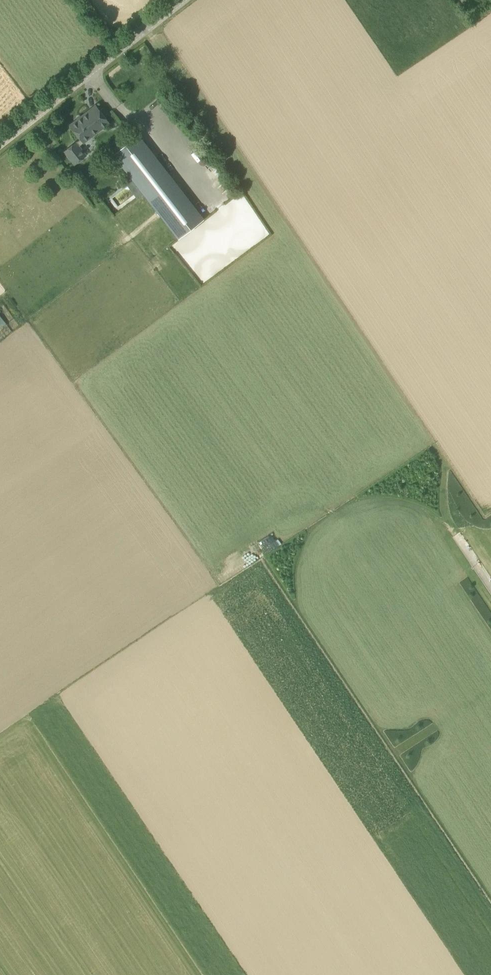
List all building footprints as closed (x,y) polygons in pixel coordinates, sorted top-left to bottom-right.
[(84,142),(85,142),(110,123),(97,105),(71,125),(82,138),(77,141),(77,140),(64,150),(74,164),(87,154),(80,145),(84,142)] [(140,134),(114,154),(179,239),(205,219),(170,173),(140,134)]
